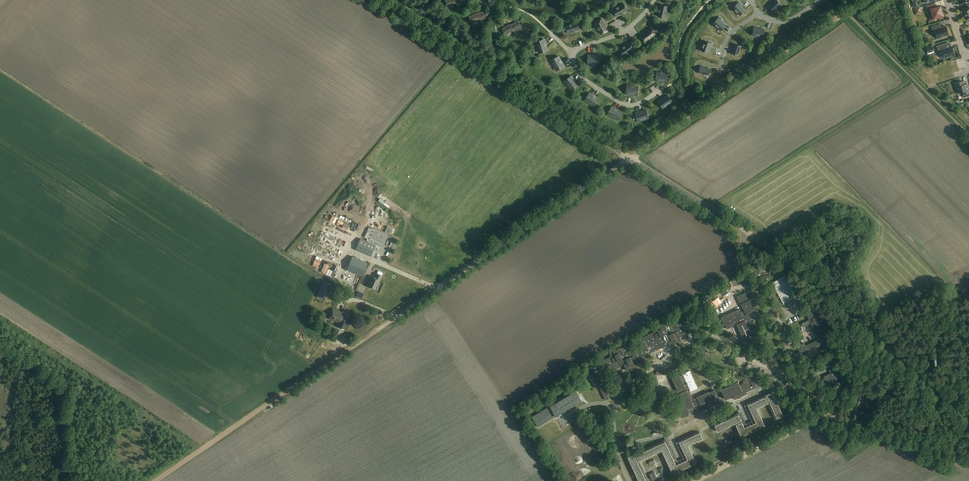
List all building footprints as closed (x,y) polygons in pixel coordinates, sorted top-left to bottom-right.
[(768,6),(774,11),(781,4),(777,0),(776,0),(771,5),(770,4),(768,6)] [(739,2),(733,8),(740,15),(745,11),(740,5),(741,4),(739,2)] [(628,10),(624,4),(613,10),(617,17),(628,10)] [(668,6),(661,4),(658,16),(666,18),(668,6)] [(934,8),(933,4),(927,6),(928,12),(932,11),(934,18),(943,15),(940,6),(934,8)] [(483,12),(477,14),(480,19),(480,20),(488,16),(485,11),(483,12)] [(480,19),(477,14),(477,13),(469,17),(472,23),(480,19)] [(719,17),(713,23),(721,31),(726,25),(721,20),(722,19),(719,17)] [(602,19),(595,23),(601,34),(609,29),(607,25),(606,25),(602,19)] [(510,26),(513,30),(513,31),(521,27),(518,21),(510,26)] [(568,33),(580,30),(577,22),(566,26),(568,33)] [(942,28),(940,23),(931,26),(933,30),(935,30),(937,38),(948,34),(946,26),(942,28)] [(513,30),(510,26),(510,25),(502,29),(505,35),(513,30)] [(754,26),(753,35),(764,37),(765,29),(757,28),(757,27),(754,26)] [(646,42),(656,35),(650,27),(646,30),(647,31),(641,36),(646,42)] [(540,53),(547,50),(544,39),(536,42),(540,53)] [(705,41),(701,50),(708,53),(710,45),(712,46),(713,43),(705,41)] [(619,50),(624,56),(634,49),(629,43),(619,50)] [(952,47),(947,48),(945,43),(936,46),(938,51),(940,50),(943,59),(944,58),(945,59),(948,58),(949,57),(955,55),(952,47)] [(732,50),(731,53),(738,56),(741,46),(735,44),(733,51),(732,50)] [(588,55),(588,64),(600,64),(600,56),(588,55)] [(557,70),(564,66),(558,56),(551,60),(557,70)] [(701,65),(699,73),(709,75),(710,69),(703,67),(703,66),(701,65)] [(656,81),(667,82),(668,74),(657,72),(656,81)] [(572,90),(578,85),(571,76),(565,81),(572,90)] [(962,81),(955,83),(958,93),(962,91),(963,94),(968,92),(968,90),(967,83),(963,84),(962,81)] [(626,94),(638,95),(639,87),(627,86),(626,94)] [(585,100),(595,106),(599,99),(589,93),(585,100)] [(659,102),(663,108),(673,102),(668,95),(665,97),(659,102)] [(622,112),(612,107),(608,114),(618,120),(622,112)] [(646,110),(636,114),(638,121),(649,118),(646,110)] [(385,222),(391,215),(386,211),(381,219),(385,222)] [(366,241),(361,239),(356,250),(371,257),(376,245),(366,241)] [(368,263),(352,256),(346,270),(362,277),(368,263)] [(382,275),(377,273),(375,277),(372,275),(370,280),(368,286),(375,289),(378,281),(379,282),(382,275)] [(786,276),(772,283),(784,305),(797,297),(786,276)] [(335,286),(324,281),(317,297),(324,300),(325,297),(328,299),(331,293),(335,286)] [(728,291),(726,287),(707,296),(707,295),(701,298),(702,299),(690,305),(693,311),(705,305),(703,301),(720,293),(721,294),(728,291)] [(743,296),(742,294),(737,296),(740,304),(741,304),(745,311),(741,313),(739,309),(726,315),(726,314),(723,315),(724,316),(721,318),(725,325),(727,325),(727,326),(726,327),(727,329),(737,324),(744,340),(755,335),(755,337),(758,335),(759,337),(762,335),(761,332),(758,333),(754,326),(756,325),(754,321),(752,322),(749,314),(756,311),(751,299),(749,300),(746,294),(743,296)] [(344,313),(333,309),(329,318),(339,323),(338,326),(344,329),(349,317),(347,316),(348,313),(345,312),(344,313)] [(827,333),(816,309),(807,314),(817,337),(818,336),(819,339),(805,346),(804,343),(797,346),(800,353),(805,351),(808,356),(831,346),(825,333),(827,333)] [(687,320),(685,315),(665,325),(664,323),(652,328),(654,332),(640,339),(643,346),(628,353),(625,347),(622,348),(621,347),(609,353),(611,356),(597,363),(597,364),(591,367),(594,374),(590,376),(595,387),(599,386),(606,400),(612,397),(610,394),(614,392),(605,371),(623,363),(627,370),(638,365),(637,361),(651,355),(650,353),(669,344),(670,346),(681,341),(680,337),(694,330),(691,324),(688,325),(686,320),(687,320)] [(835,371),(834,368),(829,370),(831,373),(824,376),(828,385),(833,384),(832,382),(842,377),(839,370),(835,371)] [(690,389),(691,391),(698,388),(690,371),(683,374),(685,378),(684,379),(685,381),(686,380),(689,387),(688,387),(689,390),(690,389)] [(680,376),(680,375),(672,378),(677,390),(676,390),(678,394),(679,394),(685,406),(678,409),(682,418),(689,414),(690,413),(691,414),(700,409),(701,410),(705,408),(704,408),(706,407),(705,404),(712,400),(714,404),(720,402),(715,390),(709,392),(708,391),(697,397),(697,398),(694,399),(689,390),(688,387),(685,381),(684,379),(682,375),(680,376)] [(761,385),(756,375),(752,377),(754,380),(751,381),(750,380),(740,385),(738,381),(721,389),(725,399),(733,395),(735,399),(744,395),(743,392),(746,391),(746,392),(761,385)] [(788,381),(784,387),(793,392),(796,386),(788,381)] [(766,395),(777,418),(783,415),(772,392),(766,395)] [(870,397),(861,394),(860,397),(857,396),(855,401),(858,402),(855,409),(864,412),(870,397)] [(766,397),(748,405),(756,422),(745,428),(742,422),(736,425),(741,436),(765,426),(757,408),(769,403),(766,397)] [(715,425),(718,431),(742,421),(739,414),(715,425)] [(735,425),(718,432),(719,434),(736,427),(735,425)] [(639,461),(662,450),(673,474),(697,463),(688,445),(703,438),(700,432),(679,442),(688,459),(676,465),(665,441),(636,455),(639,461)] [(628,457),(639,480),(647,480),(634,454),(628,457)]
